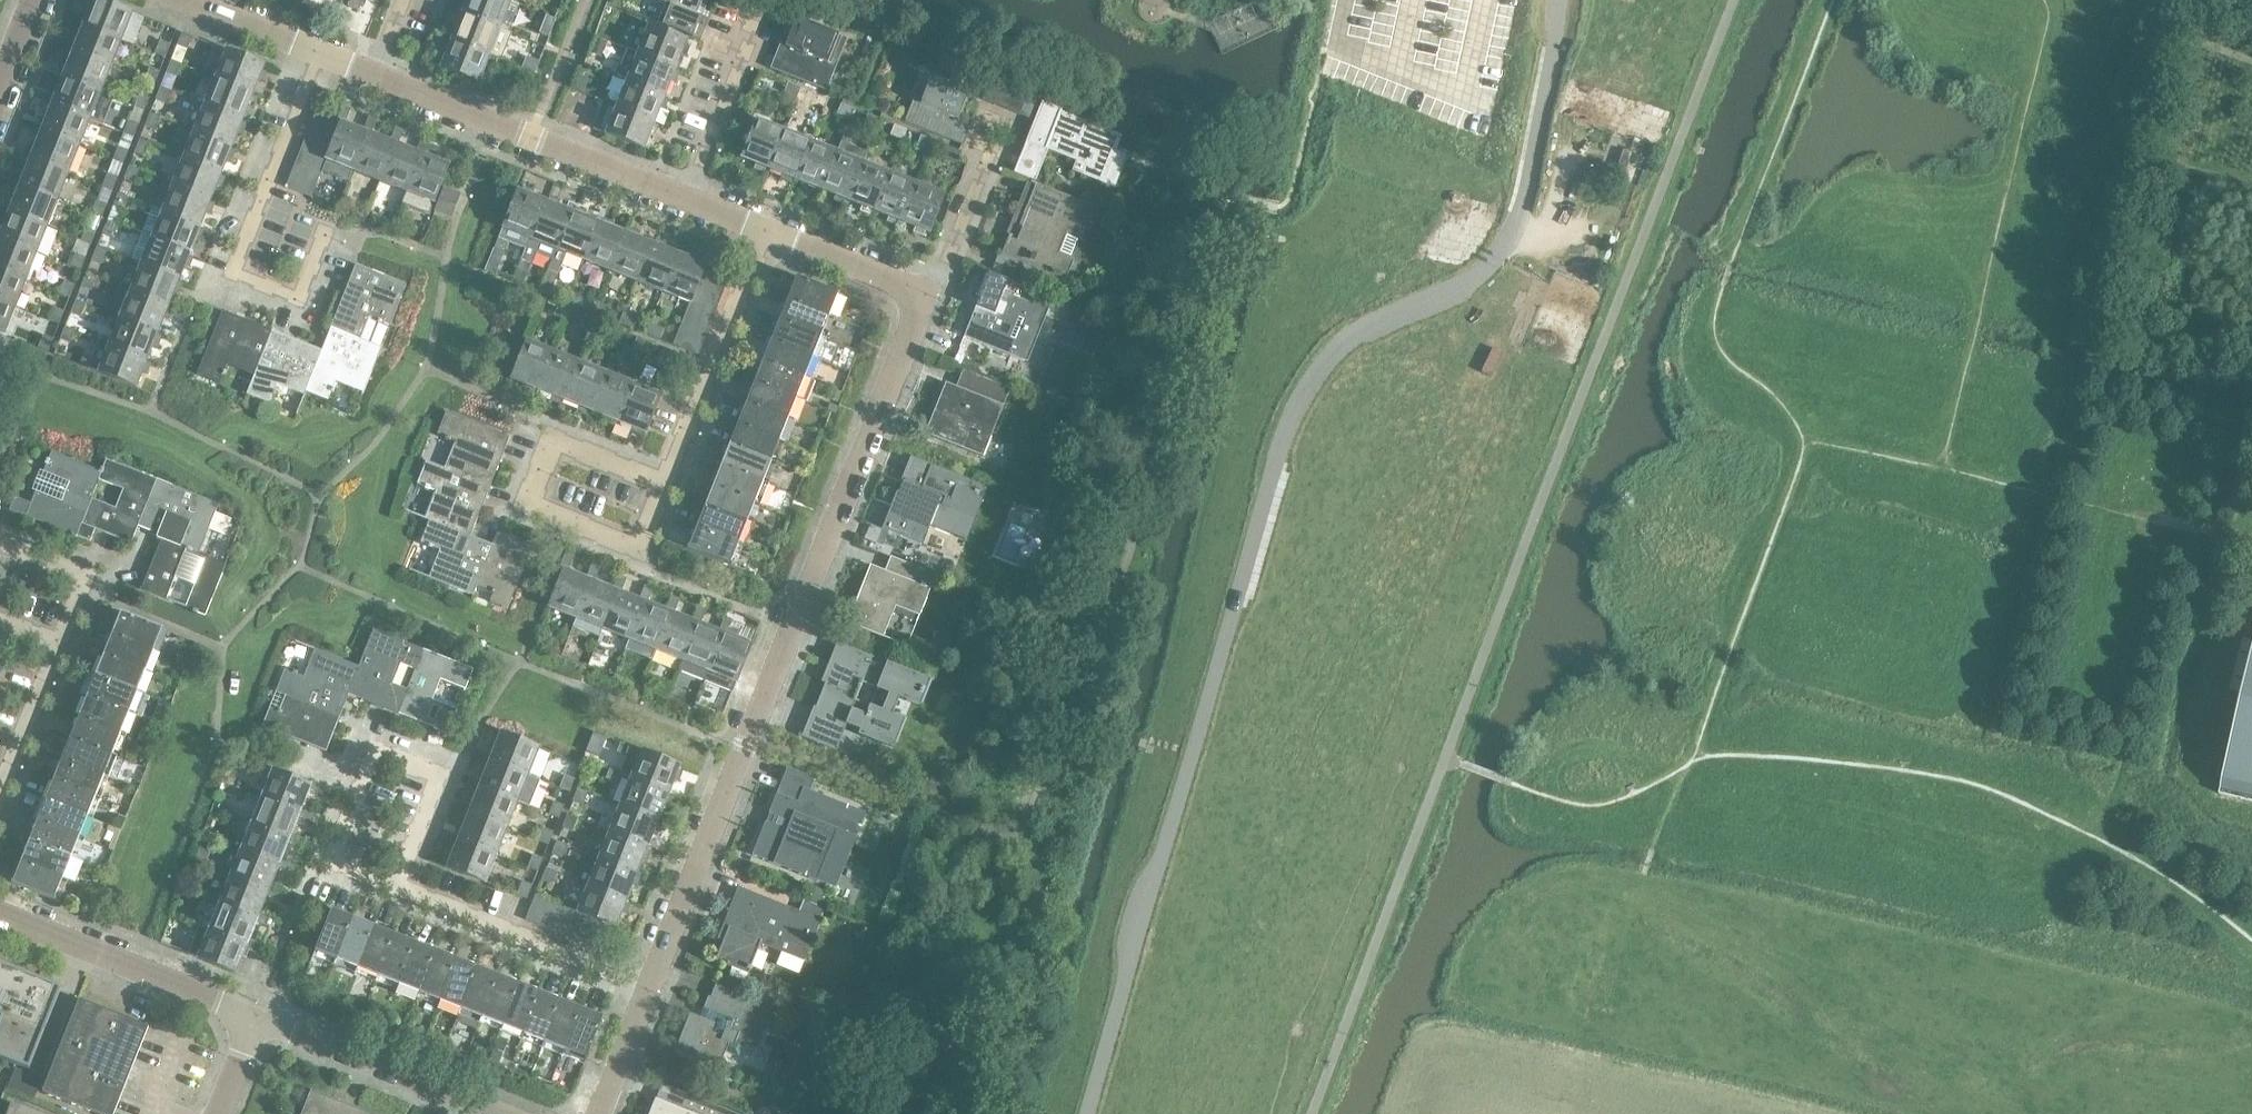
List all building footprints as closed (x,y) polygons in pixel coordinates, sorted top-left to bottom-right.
[(83,25),(121,40),(132,12),(101,0),(93,0),(83,25)] [(510,1),(507,0),(467,0),(462,12),(499,27),(510,1)] [(657,22),(657,23),(700,40),(705,28),(693,23),(696,15),(702,0),(658,0),(670,5),(665,17),(660,15),(657,22)] [(760,0),(746,0),(744,4),(757,10),(760,0)] [(774,0),(760,0),(757,10),(769,14),(774,0)] [(769,14),(781,19),(789,0),(774,0),(769,14)] [(489,54),(499,27),(462,12),(452,39),(489,54)] [(833,33),(833,31),(825,28),(825,29),(796,18),(785,45),(780,43),(770,68),(821,88),(841,36),(833,33)] [(110,67),(121,40),(83,25),(72,52),(110,67)] [(648,27),(638,53),(675,68),(685,41),(686,42),(686,40),(648,25),(648,27)] [(187,49),(192,37),(192,36),(183,32),(177,45),(187,49)] [(596,37),(590,54),(601,58),(607,41),(596,37)] [(478,81),(489,54),(452,39),(441,66),(478,81)] [(165,57),(170,45),(160,41),(155,53),(165,57)] [(664,95),(675,68),(638,53),(629,49),(619,76),(627,80),(664,95)] [(226,50),(215,78),(253,92),(264,65),(226,50)] [(99,93),(110,67),(72,52),(62,78),(99,93)] [(507,72),(510,62),(498,57),(494,67),(507,72)] [(181,64),(171,60),(166,72),(176,76),(181,64)] [(160,72),(159,71),(149,67),(144,80),(155,84),(160,72)] [(577,74),(573,88),(584,92),(589,78),(577,74)] [(994,104),(1004,80),(992,75),(982,100),(994,104)] [(969,92),(963,89),(931,76),(920,103),(913,101),(904,121),(925,130),(963,145),(968,133),(934,119),(937,111),(958,119),(969,92)] [(89,120),(99,93),(62,78),(51,105),(89,120)] [(242,119),(253,92),(215,78),(205,104),(242,119)] [(654,121),(664,95),(627,80),(617,106),(654,121)] [(1006,109),(1016,84),(1004,80),(994,104),(1006,109)] [(801,87),(788,82),(784,92),(797,97),(801,87)] [(1018,114),(1028,89),(1016,84),(1006,109),(1018,114)] [(170,90),(161,86),(156,99),(165,103),(170,90)] [(1032,119),(1040,99),(1041,95),(1028,89),(1018,114),(1032,119)] [(827,98),(815,93),(810,103),(823,108),(827,98)] [(149,98),(148,98),(139,94),(134,107),(144,111),(149,98)] [(850,118),(856,102),(844,97),(842,104),(841,103),(837,113),(850,118)] [(232,146),(242,119),(205,104),(194,131),(232,146)] [(1045,149),(1075,161),(1071,171),(1112,187),(1123,159),(1125,155),(1115,151),(1121,136),(1059,112),(1045,104),(1044,105),(1042,108),(1040,113),(1038,116),(1037,120),(1036,123),(1035,127),(1035,129),(1037,130),(1037,132),(1036,134),(1035,138),(1034,141),(1032,144),(1030,146),(1044,152),(1045,149)] [(78,146),(89,120),(51,105),(41,131),(78,146)] [(368,133),(363,131),(345,124),(351,109),(342,106),(336,120),(340,122),(335,135),(330,147),(326,159),(321,171),(348,182),(353,169),(368,133)] [(643,147),(654,121),(617,106),(606,132),(605,133),(643,149),(644,147),(643,147)] [(340,122),(336,120),(315,112),(310,125),(335,135),(340,122)] [(160,117),(150,113),(145,126),(155,130),(160,117)] [(880,119),(868,114),(864,124),(876,129),(880,119)] [(394,143),(390,142),(371,134),(377,120),(369,117),(363,131),(368,133),(353,169),(380,180),(394,143)] [(768,167),(783,130),(756,119),(741,156),(742,157),(742,156),(768,167)] [(138,125),(138,124),(128,121),(123,133),(133,137),(138,125)] [(330,147),(335,135),(310,125),(305,137),(330,147)] [(907,130),(894,125),(890,134),(903,140),(907,130)] [(421,153),(417,152),(398,144),(404,130),(395,127),(390,142),(394,143),(380,180),(406,190),(421,153)] [(794,177),(810,141),(783,130),(768,167),(794,177)] [(67,173),(78,146),(41,131),(30,158),(67,173)] [(221,172),(232,146),(194,131),(184,157),(221,172)] [(933,140),(921,135),(917,145),(930,150),(933,140)] [(326,159),(330,147),(305,137),(300,149),(326,159)] [(423,137),(417,152),(421,153),(406,190),(434,201),(449,165),(425,155),(431,140),(423,137)] [(149,144),(139,140),(134,152),(144,156),(149,144)] [(821,188),(836,151),(810,141),(794,177),(821,188)] [(848,199),(863,162),(867,152),(840,141),(836,151),(821,188),(848,199)] [(960,151),(948,146),(944,156),(957,162),(960,151)] [(128,151),(127,151),(118,147),(113,160),(123,164),(128,151)] [(321,171),(326,159),(300,149),(295,162),(321,172),(321,171)] [(210,199),(221,172),(184,157),(173,184),(210,199)] [(56,200),(67,173),(30,158),(19,185),(56,200)] [(316,184),(321,172),(295,162),(290,174),(316,184)] [(875,209),(890,173),(863,162),(848,199),(875,209)] [(138,170),(129,166),(124,179),(133,183),(138,170)] [(901,220),(916,183),(890,173),(875,209),(901,220)] [(117,178),(116,178),(107,174),(102,187),(112,191),(117,178)] [(311,197),(316,184),(290,174),(286,187),(311,197)] [(944,194),(916,183),(901,220),(927,230),(927,231),(928,231),(944,194)] [(199,226),(210,199),(173,184),(162,211),(199,226)] [(1072,234),(1083,205),(1084,203),(1036,184),(1017,232),(1019,233),(1016,239),(1009,236),(1002,254),(1049,273),(1052,267),(1053,267),(1055,261),(1054,260),(1066,231),(1072,234)] [(46,227),(56,200),(19,185),(9,212),(46,227)] [(445,186),(435,210),(450,216),(460,193),(445,186)] [(530,238),(545,201),(517,190),(502,228),(530,238)] [(128,197),(118,194),(113,206),(122,210),(128,197)] [(567,200),(564,208),(572,210),(574,203),(567,200)] [(106,205),(105,205),(96,201),(91,214),(101,218),(106,205)] [(556,249),(571,211),(545,201),(530,238),(556,249)] [(1161,205),(1148,216),(1157,225),(1169,214),(1161,205)] [(199,226),(162,211),(152,207),(141,234),(189,253),(199,226)] [(583,260),(598,222),(571,211),(556,249),(583,260)] [(46,227),(9,212),(0,234),(0,239),(35,253),(46,227)] [(112,236),(117,224),(107,220),(102,233),(112,236)] [(609,270),(624,232),(598,222),(583,260),(609,270)] [(85,228),(81,240),(90,244),(96,232),(85,228)] [(636,281),(651,243),(624,232),(609,270),(636,281)] [(178,279),(189,253),(141,234),(131,260),(141,265),(178,279)] [(509,240),(499,236),(494,249),(504,253),(509,240)] [(35,253),(0,239),(0,270),(25,280),(35,253)] [(663,291),(677,254),(651,243),(636,281),(663,291)] [(106,250),(97,247),(92,259),(101,263),(106,250)] [(526,247),(521,260),(531,263),(536,251),(526,247)] [(85,258),(84,258),(75,254),(70,267),(80,271),(85,258)] [(705,265),(677,254),(663,291),(691,302),(693,295),(698,283),(703,270),(705,265)] [(562,261),(553,257),(547,270),(557,274),(562,261)] [(406,285),(355,264),(330,328),(359,339),(368,318),(377,321),(376,323),(381,325),(381,323),(389,326),(406,285)] [(168,306),(178,279),(141,265),(131,291),(168,306)] [(25,280),(0,270),(0,301),(14,307),(25,280)] [(728,280),(703,270),(698,283),(723,293),(728,280)] [(1039,333),(1048,311),(1052,298),(1015,283),(985,271),(976,294),(984,297),(979,308),(975,307),(964,337),(1021,360),(1033,331),(1039,333)] [(96,277),(86,273),(81,286),(91,290),(96,277)] [(797,279),(789,298),(827,314),(835,295),(837,295),(837,294),(796,277),(795,279),(797,279)] [(75,285),(74,284),(64,281),(59,294),(70,297),(75,285)] [(718,305),(723,293),(698,283),(693,295),(718,305)] [(157,333),(168,306),(131,291),(120,318),(157,333)] [(570,291),(566,302),(579,307),(583,297),(570,291)] [(713,317),(718,305),(693,295),(691,302),(688,308),(713,317)] [(819,334),(827,314),(789,298),(781,318),(819,334)] [(85,304),(75,300),(70,312),(80,316),(85,304)] [(14,307),(0,301),(0,332),(4,334),(14,307)] [(610,308),(597,302),(593,312),(606,318),(610,308)] [(1122,302),(1118,313),(1133,319),(1138,308),(1122,302)] [(570,310),(558,305),(554,315),(566,320),(570,310)] [(64,311),(63,311),(54,307),(49,320),(59,324),(64,311)] [(708,330),(713,317),(688,308),(683,320),(708,330)] [(227,364),(254,375),(272,331),(222,311),(199,368),(197,375),(219,384),(223,375),(225,376),(226,372),(225,371),(227,364)] [(636,318),(623,313),(619,323),(632,328),(636,318)] [(597,321),(584,315),(580,326),(593,331),(597,321)] [(147,359),(157,333),(120,318),(109,344),(147,359)] [(811,355),(819,334),(781,318),(772,339),(811,355)] [(703,342),(708,330),(683,320),(678,332),(703,342)] [(663,329),(650,324),(646,334),(659,339),(663,329)] [(75,330),(65,326),(60,339),(70,343),(75,330)] [(623,332),(610,326),(606,336),(619,341),(623,332)] [(381,348),(359,339),(330,328),(321,350),(306,392),(328,401),(331,393),(333,394),(335,389),(333,388),(335,381),(363,393),(381,348)] [(321,350),(272,331),(254,375),(246,394),(269,404),(273,395),(275,396),(276,392),(274,391),(277,384),(305,395),(306,392),(321,350)] [(698,355),(703,342),(678,332),(673,345),(698,355)] [(53,339),(52,339),(43,335),(38,347),(48,351),(53,339)] [(4,356),(9,341),(0,337),(0,355),(3,356),(4,356)] [(650,342),(637,337),(633,347),(646,352),(650,342)] [(803,376),(811,355),(772,339),(764,360),(803,376)] [(539,390),(554,352),(525,341),(511,379),(539,390)] [(136,387),(147,359),(109,344),(99,371),(136,387)] [(677,353),(664,348),(660,358),(673,363),(677,353)] [(565,401),(580,363),(554,352),(539,390),(565,401)] [(965,359),(962,366),(976,372),(979,364),(965,359)] [(794,396),(803,376),(764,360),(756,381),(794,396)] [(592,412),(607,374),(580,363),(565,401),(592,412)] [(933,408),(922,437),(998,467),(1009,440),(1024,446),(1039,407),(951,373),(944,389),(941,388),(937,400),(939,401),(935,409),(933,408)] [(618,422),(633,385),(607,374),(592,412),(618,422)] [(786,417),(794,396),(756,381),(747,402),(786,417)] [(660,396),(633,385),(618,422),(645,433),(660,396)] [(831,388),(826,401),(828,402),(838,406),(843,393),(831,388)] [(777,439),(786,417),(747,402),(739,423),(777,439)] [(828,402),(825,411),(834,415),(838,406),(828,402)] [(490,486),(510,437),(446,412),(437,435),(445,438),(445,440),(449,442),(450,440),(456,443),(445,469),(490,486)] [(769,459),(777,439),(739,423),(730,444),(769,459)] [(761,479),(769,459),(730,444),(722,464),(761,479)] [(91,498),(92,499),(100,479),(98,479),(101,473),(98,472),(99,471),(51,452),(48,460),(46,459),(45,464),(46,465),(44,471),(36,491),(25,518),(27,518),(28,517),(41,522),(43,516),(54,520),(51,526),(77,536),(91,498)] [(131,545),(139,525),(137,525),(155,479),(106,459),(102,468),(100,468),(99,471),(98,472),(101,473),(98,479),(100,479),(123,489),(115,508),(92,499),(91,498),(77,536),(77,538),(78,538),(79,537),(90,541),(97,525),(107,529),(106,533),(129,543),(129,544),(131,545)] [(470,536),(490,486),(445,469),(426,461),(417,484),(425,487),(425,489),(429,491),(430,489),(436,492),(425,520),(428,521),(429,520),(470,536)] [(753,500),(761,479),(722,464),(714,484),(753,500)] [(898,493),(894,491),(879,528),(919,544),(927,525),(926,524),(928,519),(953,530),(973,481),(948,471),(943,483),(920,474),(915,486),(902,481),(898,493)] [(198,554),(218,504),(155,479),(137,525),(139,525),(151,530),(153,527),(160,530),(157,539),(162,541),(163,539),(198,554)] [(744,520),(753,500),(714,484),(706,504),(744,520)] [(736,541),(744,520),(706,504),(697,525),(736,541)] [(476,586),(492,545),(470,536),(429,520),(428,521),(420,543),(428,546),(427,548),(431,550),(432,548),(439,551),(428,578),(472,595),(476,586)] [(727,562),(736,541),(697,525),(688,547),(687,547),(686,548),(728,564),(729,563),(727,562)] [(497,532),(492,545),(476,586),(490,592),(490,593),(492,594),(489,602),(507,609),(519,580),(514,578),(520,564),(524,566),(532,545),(497,532)] [(225,565),(198,554),(163,539),(162,541),(152,565),(157,567),(154,573),(148,575),(142,588),(141,587),(140,589),(166,599),(186,607),(192,610),(192,612),(196,614),(197,612),(205,615),(225,565)] [(591,581),(586,579),(567,571),(573,557),(565,554),(558,569),(563,570),(548,608),(576,619),(591,581)] [(899,560),(898,561),(893,574),(870,565),(847,623),(883,637),(895,607),(919,616),(936,575),(899,560)] [(617,591),(612,589),(593,582),(599,567),(592,564),(586,579),(591,581),(576,619),(602,629),(617,591)] [(644,602),(638,600),(620,593),(626,578),(618,575),(612,589),(617,591),(602,629),(629,640),(644,602)] [(670,613),(665,611),(647,603),(653,589),(644,585),(638,600),(644,602),(629,640),(655,650),(670,613)] [(697,623),(692,621),(673,614),(679,599),(671,596),(665,611),(670,613),(655,650),(680,660),(682,661),(697,623)] [(723,634),(718,632),(700,624),(706,610),(698,607),(692,621),(697,623),(682,661),(680,660),(676,671),(704,682),(723,634)] [(121,614),(112,635),(151,650),(159,629),(161,630),(161,629),(120,612),(119,614),(121,614)] [(732,693),(751,645),(727,635),(732,621),(724,617),(718,632),(723,634),(704,682),(732,693)] [(399,713),(407,690),(383,680),(391,659),(399,662),(398,663),(400,664),(400,663),(416,669),(423,649),(373,629),(358,666),(360,667),(349,693),(384,707),(383,709),(398,715),(399,713)] [(143,671),(151,650),(112,635),(104,655),(143,671)] [(895,681),(900,668),(837,643),(836,644),(837,644),(827,669),(812,706),(842,717),(840,722),(890,742),(902,712),(885,705),(895,681)] [(340,717),(349,693),(360,667),(358,666),(315,649),(304,676),(297,674),(298,672),(293,670),(293,672),(284,669),(275,691),(285,695),(340,717)] [(473,669),(423,649),(416,669),(407,690),(399,713),(423,723),(440,679),(447,682),(447,683),(448,683),(449,682),(465,689),(468,682),(470,683),(472,678),(470,677),(473,669)] [(2219,794),(2251,801),(2251,654),(2219,794)] [(135,692),(143,671),(104,655),(96,676),(135,692)] [(127,712),(135,692),(96,676),(88,697),(127,712)] [(326,752),(340,717),(285,695),(279,709),(278,709),(277,711),(269,707),(261,726),(300,741),(326,752)] [(127,712),(88,697),(80,717),(118,733),(127,712)] [(433,729),(447,735),(457,710),(443,704),(433,729)] [(118,733),(80,717),(71,738),(110,753),(118,733)] [(527,775),(538,747),(501,732),(490,760),(527,775)] [(102,774),(110,753),(71,738),(63,758),(102,774)] [(630,778),(668,793),(679,765),(641,750),(619,742),(616,752),(627,757),(620,774),(621,774),(630,778)] [(93,796),(102,774),(63,758),(55,780),(93,796)] [(517,802),(527,775),(490,760),(480,787),(517,802)] [(815,884),(828,883),(829,884),(829,885),(830,886),(835,888),(865,813),(809,791),(814,778),(787,768),(752,855),(813,879),(815,880),(815,881),(816,882),(816,883),(815,884)] [(273,769),(262,797),(299,812),(301,807),(308,789),(323,794),(326,786),(311,780),(310,784),(273,769)] [(618,785),(621,774),(620,774),(609,769),(605,779),(618,785)] [(574,778),(565,774),(560,787),(570,791),(574,778)] [(657,820),(668,793),(630,778),(620,804),(657,820)] [(93,796),(55,780),(47,800),(85,816),(93,796)] [(506,829),(517,802),(480,787),(469,813),(506,829)] [(588,792),(577,788),(573,801),(583,804),(588,792)] [(315,813),(301,807),(299,812),(262,797),(251,824),(288,839),(290,833),(298,815),(312,821),(315,813)] [(77,836),(85,816),(47,800),(39,821),(77,836)] [(559,818),(564,805),(554,801),(549,814),(559,818)] [(647,846),(657,820),(620,804),(609,831),(647,846)] [(496,855),(506,829),(469,813),(459,840),(496,855)] [(577,818),(567,814),(562,827),(573,831),(577,818)] [(118,815),(113,827),(121,830),(126,818),(118,815)] [(69,858),(77,836),(39,821),(30,842),(69,858)] [(305,839),(290,833),(288,839),(251,824),(240,850),(277,865),(280,860),(287,842),(302,847),(305,839)] [(548,844),(553,832),(544,828),(538,841),(548,844)] [(636,873),(647,846),(609,831),(599,858),(636,873)] [(485,882),(496,855),(459,840),(448,867),(485,882)] [(552,853),(553,853),(562,857),(567,844),(557,840),(552,853)] [(61,878),(69,858),(30,842),(22,863),(61,878)] [(294,866),(280,860),(277,865),(240,850),(230,877),(267,892),(269,887),(276,868),(291,874),(294,866)] [(538,871),(543,858),(533,854),(528,867),(538,871)] [(626,899),(631,886),(636,873),(599,858),(588,884),(626,899)] [(53,899),(61,878),(22,863),(14,883),(12,882),(12,884),(53,900),(54,899),(53,899)] [(557,871),(547,867),(542,880),(552,884),(557,871)] [(284,892),(269,887),(267,892),(230,877),(219,904),(256,919),(259,913),(266,895),(280,901),(284,892)] [(527,899),(532,885),(523,881),(517,895),(527,899)] [(615,927),(626,899),(588,884),(578,911),(577,912),(585,915),(598,920),(610,925),(615,927)] [(748,974),(749,971),(749,970),(751,971),(752,967),(751,966),(760,943),(792,956),(805,962),(821,920),(826,908),(804,900),(799,911),(785,906),(783,911),(768,905),(770,900),(737,887),(737,889),(738,889),(727,917),(731,919),(715,961),(748,974)] [(538,925),(549,899),(536,894),(526,920),(538,925)] [(551,930),(561,904),(549,899),(538,925),(551,930)] [(273,919),(259,913),(256,919),(219,904),(209,930),(246,945),(248,940),(255,922),(270,927),(273,919)] [(563,935),(573,909),(561,904),(551,930),(563,935)] [(337,958),(353,918),(332,910),(333,909),(331,908),(314,951),(316,951),(316,950),(337,958)] [(575,940),(585,915),(577,912),(578,911),(573,909),(563,935),(575,940)] [(588,945),(598,920),(585,915),(575,940),(588,945)] [(358,966),(374,927),(353,918),(337,958),(358,966)] [(600,950),(610,925),(598,920),(588,945),(600,950)] [(259,954),(262,946),(248,940),(246,945),(209,930),(199,926),(188,954),(235,973),(236,971),(235,971),(241,956),(246,958),(249,950),(259,954)] [(379,974),(395,935),(374,927),(358,966),(379,974)] [(399,982),(415,943),(395,935),(379,974),(399,982)] [(420,991),(436,951),(415,943),(399,982),(420,991)] [(440,999),(456,959),(436,951),(420,991),(440,999)] [(462,1007),(477,968),(456,959),(440,999),(462,1007)] [(1,1017),(0,1019),(0,1059),(28,1070),(61,988),(0,964),(0,1017),(1,1017)] [(482,1015),(498,976),(477,968),(462,1007),(482,1015)] [(504,1024),(519,984),(498,976),(482,1015),(504,1024)] [(525,1032),(540,993),(519,984),(504,1024),(525,1032)] [(757,1050),(769,1021),(764,1019),(769,1005),(715,984),(710,997),(699,1023),(687,1018),(672,1057),(714,1074),(723,1052),(739,1059),(745,1044),(757,1050)] [(546,1040),(561,1001),(540,993),(525,1032),(546,1040)] [(80,1000),(78,1000),(42,1092),(98,1113),(113,1113),(148,1027),(80,1000)] [(566,1048),(581,1009),(561,1001),(546,1040),(566,1048)] [(601,1017),(581,1009),(566,1048),(585,1056),(585,1057),(586,1058),(603,1016),(601,1016),(601,1017)] [(494,1048),(490,1058),(500,1062),(505,1052),(494,1048)] [(16,1070),(9,1086),(34,1096),(40,1080),(16,1070)] [(311,1090),(301,1113),(372,1113),(311,1090)] [(649,1113),(737,1113),(685,1093),(684,1095),(686,1096),(681,1108),(655,1098),(649,1113)] [(11,1105),(7,1113),(33,1113),(11,1105)]
